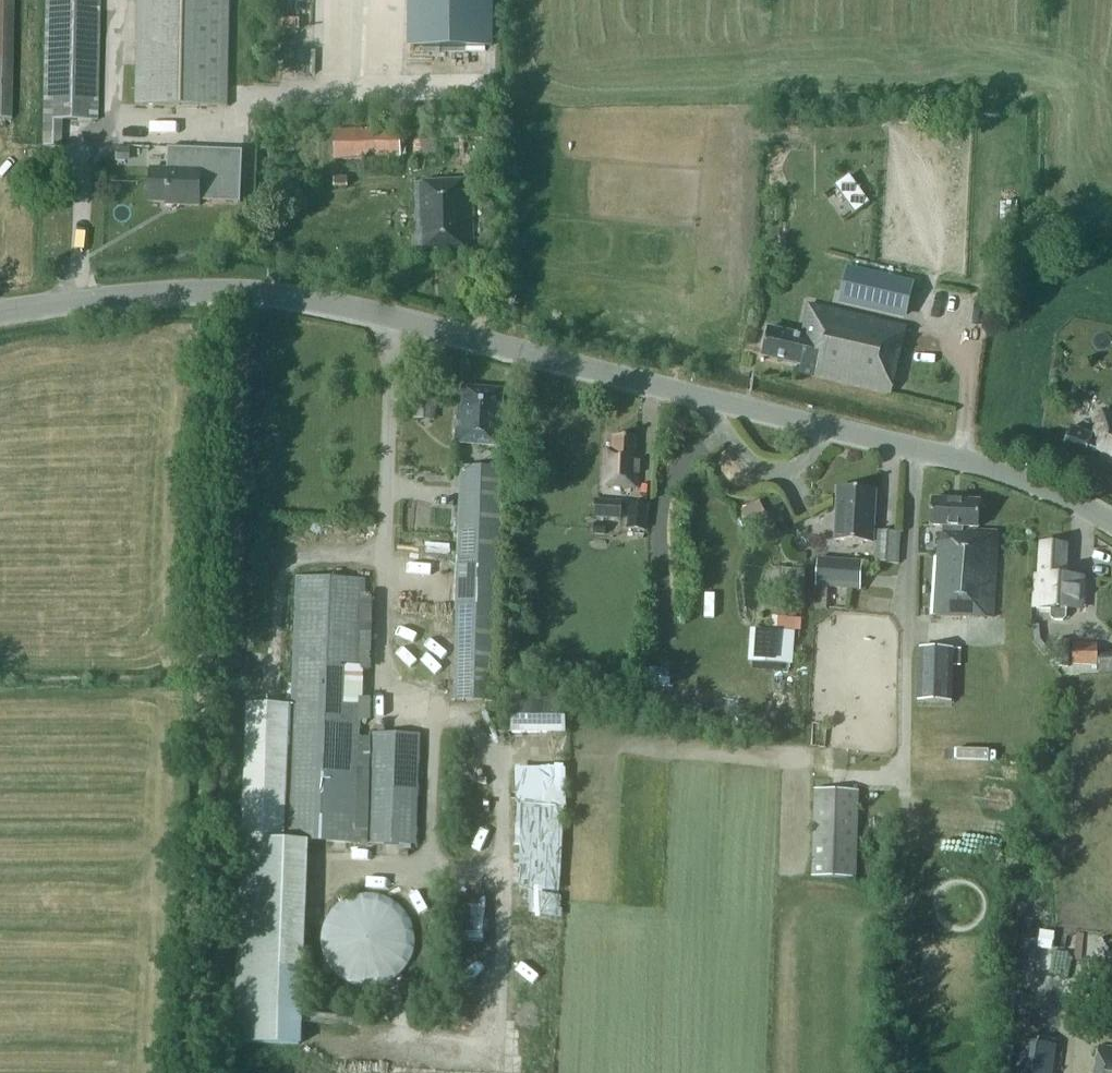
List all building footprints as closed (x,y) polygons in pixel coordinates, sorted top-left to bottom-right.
[(9,119),(10,0),(0,0),(0,119),(9,119)] [(60,145),(60,121),(94,122),(96,0),(44,0),(41,144),(60,145)] [(225,106),(226,0),(135,0),(134,104),(225,106)] [(411,46),(489,46),(489,0),(411,0),(411,46)] [(332,154),(397,155),(397,128),(332,128),(332,154)] [(255,134),(231,135),(231,146),(256,145),(255,134)] [(200,160),(187,159),(187,170),(149,168),(148,202),(165,203),(165,205),(199,207),(201,170),(227,171),(228,145),(201,143),(200,160)] [(116,147),(115,161),(123,161),(124,147),(116,147)] [(855,214),(871,203),(850,173),(835,184),(855,214)] [(346,177),(333,177),(333,187),(346,187),(346,177)] [(410,249),(464,249),(465,183),(411,182),(410,249)] [(785,237),(777,237),(777,251),(785,251),(785,237)] [(820,256),(818,265),(835,269),(837,261),(838,260),(820,256)] [(856,266),(854,270),(876,275),(876,277),(896,281),(897,275),(856,266)] [(843,300),(889,310),(896,281),(876,277),(876,275),(854,270),(854,271),(850,270),(843,300)] [(801,375),(888,396),(905,329),(809,305),(801,338),(769,330),(762,357),(803,368),(801,375)] [(455,443),(502,448),(506,410),(501,410),(503,391),(465,387),(463,407),(459,406),(455,443)] [(1098,412),(1087,436),(1069,429),(1059,452),(1092,466),(1090,470),(1103,476),(1105,470),(1111,473),(1111,418),(1098,412)] [(601,484),(612,485),(611,498),(595,497),(594,514),(621,515),(622,487),(635,488),(636,459),(633,459),(634,436),(609,435),(608,450),(603,449),(601,484)] [(871,544),(876,493),(841,490),(836,540),(871,544)] [(500,500),(458,498),(456,564),(498,565),(500,500)] [(929,619),(991,621),(994,532),(961,531),(961,527),(976,527),(977,502),(931,501),(930,527),(938,527),(938,536),(932,536),(929,619)] [(627,529),(646,531),(649,505),(630,503),(627,529)] [(593,525),(592,535),(605,536),(606,526),(593,525)] [(873,563),(898,564),(901,533),(875,531),(873,563)] [(1023,539),(1007,539),(1007,551),(1023,551),(1023,539)] [(1062,545),(1039,545),(1038,573),(1034,573),(1033,610),(1050,610),(1050,617),(1053,621),(1063,621),(1066,618),(1066,610),(1079,610),(1080,577),(1061,576),(1062,545)] [(860,592),(860,587),(862,563),(818,559),(816,587),(829,588),(860,592)] [(805,593),(807,569),(780,567),(779,591),(805,593)] [(353,842),(358,730),(365,577),(295,574),(290,705),(284,839),(309,840),(353,842)] [(451,699),(493,700),(497,585),(455,584),(451,699)] [(751,628),(748,662),(791,665),(794,631),(751,628)] [(1054,641),(1054,667),(1068,668),(1069,641),(1054,641)] [(1073,644),(1072,665),(1096,666),(1097,645),(1073,644)] [(918,700),(951,701),(953,649),(919,648),(918,700)] [(290,705),(246,703),(241,837),(234,1043),(302,1045),(309,840),(284,839),(290,705)] [(564,728),(564,715),(514,717),(515,730),(564,728)] [(366,842),(413,844),(418,733),(371,731),(366,842)] [(562,780),(516,779),(516,886),(530,887),(530,921),(562,921),(562,780)] [(810,878),(854,879),(857,792),(813,790),(810,878)] [(413,953),(414,946),(414,940),(414,933),(413,927),(410,921),(407,915),(403,910),(398,905),(393,901),(387,898),(381,896),(375,895),(368,894),(362,894),(355,896),(349,898),(343,901),(338,904),(333,909),(329,914),(326,919),(323,926),(322,932),(321,938),(321,945),(322,951),(324,958),(327,963),(330,969),(334,974),(339,978),(345,982),(351,984),(357,986),(364,987),(370,987),(377,987),(383,985),(389,982),(394,979),(399,975),(404,970),(408,965),(411,959),(413,953)] [(491,934),(492,904),(459,903),(455,1034),(487,1035),(490,934),(491,934)] [(1022,1041),(1017,1072),(1051,1072),(1055,1046),(1022,1041)] [(1101,1047),(1097,1072),(1111,1072),(1111,1049),(1101,1047)]
